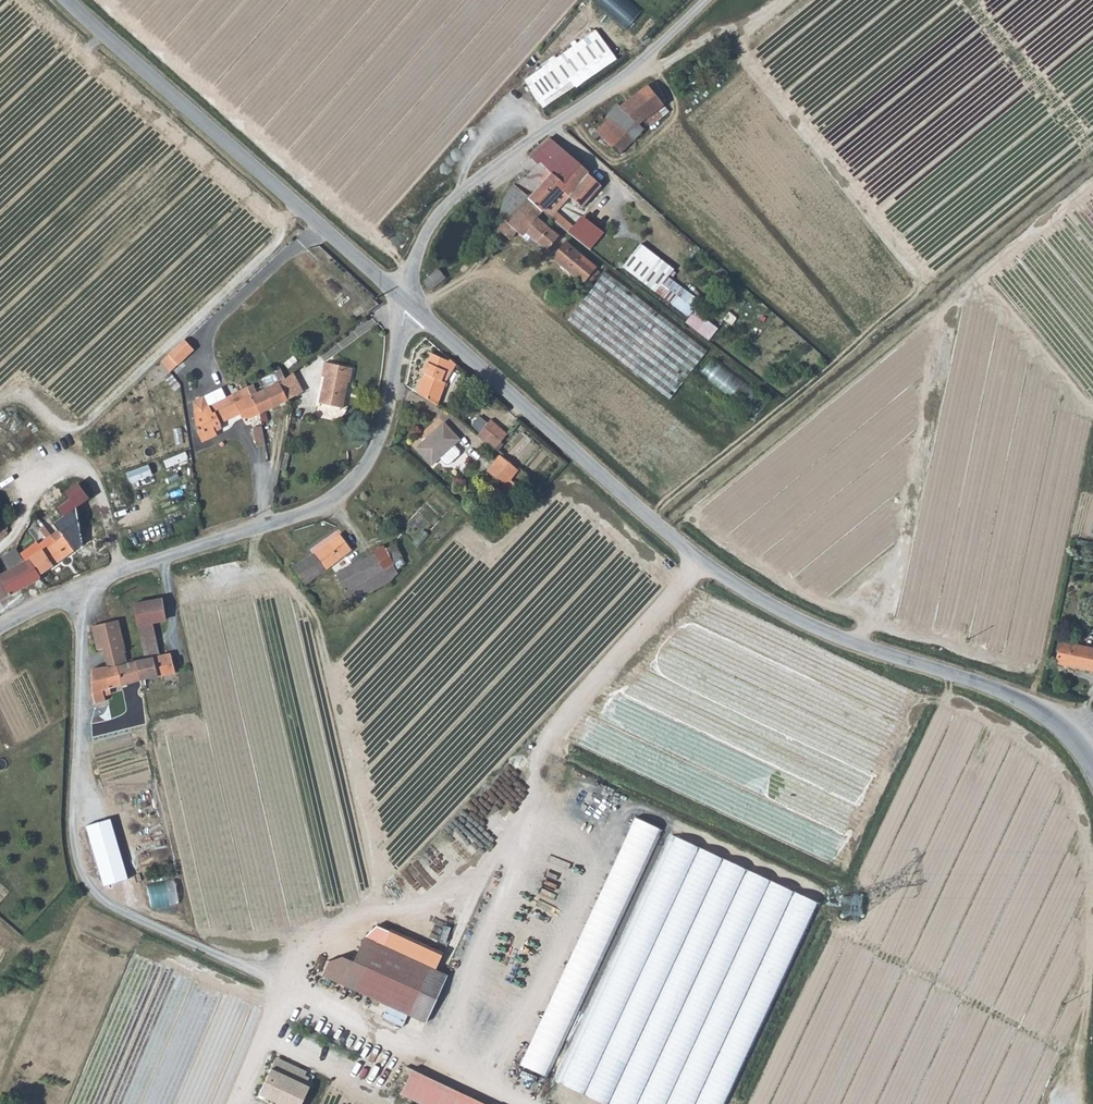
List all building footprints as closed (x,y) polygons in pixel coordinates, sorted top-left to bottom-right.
[(629,0),(595,0),(592,3),(626,32),(642,11),(629,0)] [(596,33),(525,82),(545,115),(619,62),(596,33)] [(648,84),(619,106),(637,124),(643,119),(663,103),(648,84)] [(619,153),(648,124),(643,119),(637,124),(619,106),(618,104),(606,115),(609,117),(595,130),(619,153)] [(554,170),(565,182),(579,164),(550,137),(531,154),(540,161),(542,159),(554,170)] [(484,147),(497,159),(506,150),(494,138),(484,147)] [(587,173),(588,172),(579,164),(565,182),(554,170),(527,198),(541,210),(562,190),(580,206),(601,184),(587,173)] [(541,210),(527,198),(513,185),(504,199),(531,223),(536,216),(541,210)] [(541,220),(536,216),(531,223),(504,199),(498,215),(504,220),(498,228),(510,239),(517,231),(522,235),(525,232),(529,235),(541,220)] [(558,235),(549,228),(541,220),(529,235),(547,249),(559,235),(558,235)] [(596,266),(565,241),(551,257),(582,282),(596,266)] [(691,315),(703,299),(672,278),(679,269),(642,243),(625,268),(691,315)] [(492,251),(488,246),(474,257),(481,263),(489,254),(491,255),(493,253),(491,252),(492,251)] [(430,289),(445,277),(438,269),(423,281),(430,289)] [(568,320),(584,333),(625,287),(605,271),(591,290),(568,320)] [(707,349),(625,287),(584,333),(670,398),(707,349)] [(697,310),(688,322),(712,340),(721,329),(697,310)] [(185,340),(169,355),(178,365),(194,350),(185,340)] [(449,360),(433,352),(416,390),(437,401),(457,364),(450,358),(449,360)] [(715,356),(703,374),(749,407),(762,390),(715,356)] [(326,376),(323,392),(348,381),(350,381),(350,379),(351,372),(345,371),(346,365),(326,362),(324,376),(326,376)] [(297,374),(285,379),(281,381),(289,398),(303,391),(297,374)] [(261,412),(289,398),(281,381),(272,384),(267,376),(262,378),(264,381),(249,388),(261,412)] [(344,407),(348,381),(323,392),(321,403),(344,407)] [(251,417),(261,412),(249,388),(236,395),(239,401),(208,416),(205,410),(209,439),(217,434),(216,432),(213,426),(220,423),(239,413),(241,416),(251,417)] [(236,395),(205,410),(208,416),(239,401),(236,395)] [(198,432),(209,439),(205,410),(203,407),(189,415),(198,432)] [(490,417),(476,434),(485,441),(487,440),(494,446),(507,431),(490,417)] [(441,420),(416,447),(434,464),(441,456),(447,462),(449,462),(459,452),(459,448),(455,443),(459,438),(441,420)] [(223,428),(220,423),(213,426),(216,432),(223,428)] [(258,447),(266,445),(263,427),(255,428),(258,447)] [(503,484),(517,467),(499,452),(485,469),(503,484)] [(55,523),(56,524),(73,513),(71,511),(75,508),(70,500),(59,508),(64,516),(55,523)] [(74,551),(84,544),(78,520),(73,513),(56,524),(59,529),(52,535),(56,541),(64,536),(74,551)] [(1,521),(0,522),(0,537),(8,532),(1,521)] [(293,566),(305,584),(352,549),(341,534),(315,554),(293,566)] [(26,561),(29,560),(43,576),(47,573),(46,572),(74,551),(64,536),(56,541),(52,535),(39,544),(37,541),(19,552),(26,561)] [(375,552),(368,555),(377,573),(385,570),(403,557),(395,544),(386,547),(385,545),(374,550),(375,552)] [(1,557),(2,560),(18,550),(16,548),(1,557)] [(43,576),(29,560),(26,561),(19,552),(18,550),(2,560),(8,571),(2,575),(0,573),(0,601),(40,578),(43,576)] [(339,574),(345,588),(346,587),(353,584),(354,585),(367,579),(358,561),(346,567),(347,570),(339,574)] [(350,596),(346,587),(345,588),(339,591),(343,599),(350,596)] [(146,657),(137,660),(141,679),(177,672),(172,652),(161,655),(155,622),(167,619),(163,598),(134,604),(137,624),(139,624),(146,657)] [(108,666),(92,668),(93,692),(141,679),(137,660),(128,663),(124,652),(128,651),(120,620),(94,626),(99,649),(105,648),(108,666)] [(1059,640),(1055,662),(1092,670),(1092,647),(1059,640)] [(427,1023),(559,1091),(562,1083),(607,1103),(698,1103),(709,1082),(731,1094),(820,905),(676,841),(679,832),(544,771),(449,977),(427,1023)] [(102,821),(81,827),(80,827),(98,887),(120,881),(102,821)] [(177,880),(146,886),(152,910),(181,904),(177,880)] [(437,923),(432,937),(447,942),(451,927),(437,923)] [(379,944),(356,990),(427,1023),(449,977),(437,970),(446,954),(392,929),(379,944)] [(356,990),(379,944),(367,938),(355,961),(335,980),(356,990)] [(281,1103),(305,1103),(318,1071),(278,1056),(262,1097),(281,1103)] [(401,1093),(424,1103),(482,1103),(411,1071),(401,1093)]
